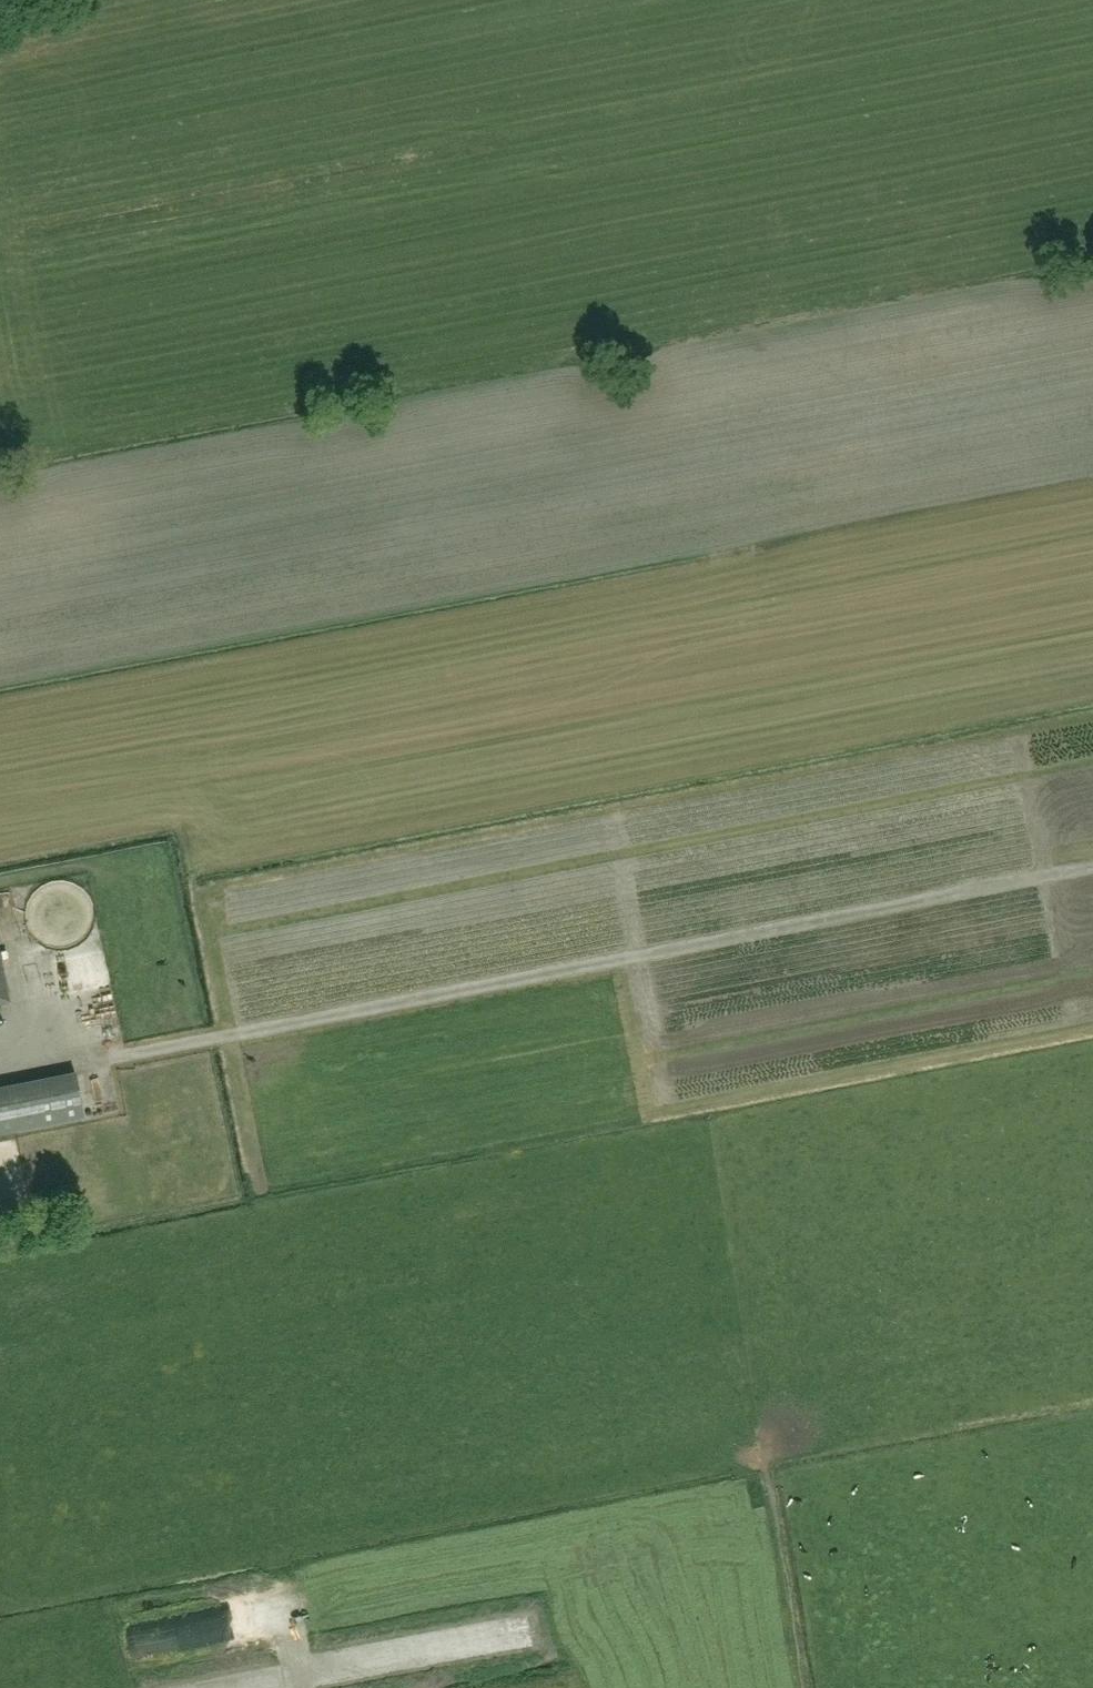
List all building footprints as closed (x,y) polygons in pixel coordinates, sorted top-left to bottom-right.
[(9,1001),(0,956),(0,1003),(9,1001)] [(76,1075),(0,1090),(0,1135),(84,1119),(76,1075)]
